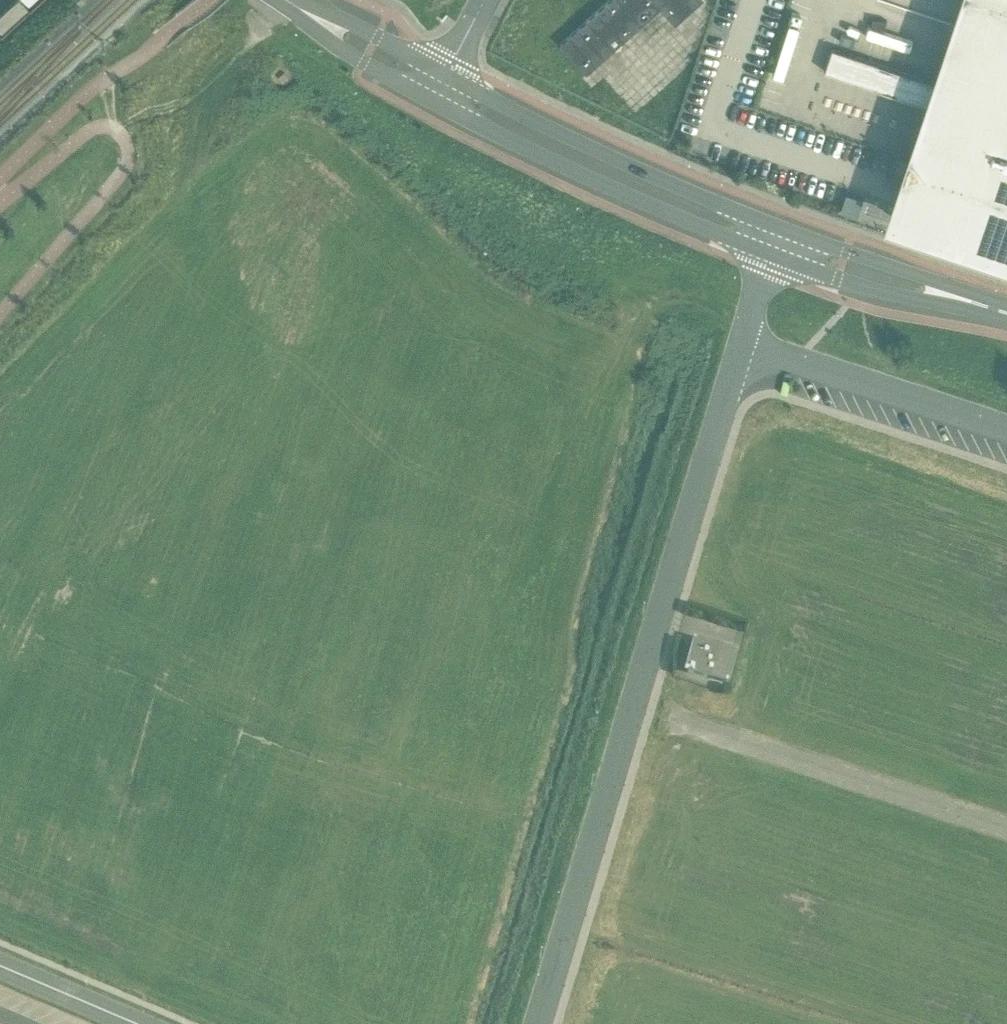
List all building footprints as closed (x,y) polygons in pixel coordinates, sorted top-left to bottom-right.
[(21,0),(14,0),(0,13),(0,31),(1,32),(28,8),(21,0)] [(824,69),(928,104),(888,221),(1006,261),(1006,0),(962,0),(935,81),(832,47),(824,69)] [(725,684),(734,656),(697,644),(687,672),(725,684)]
